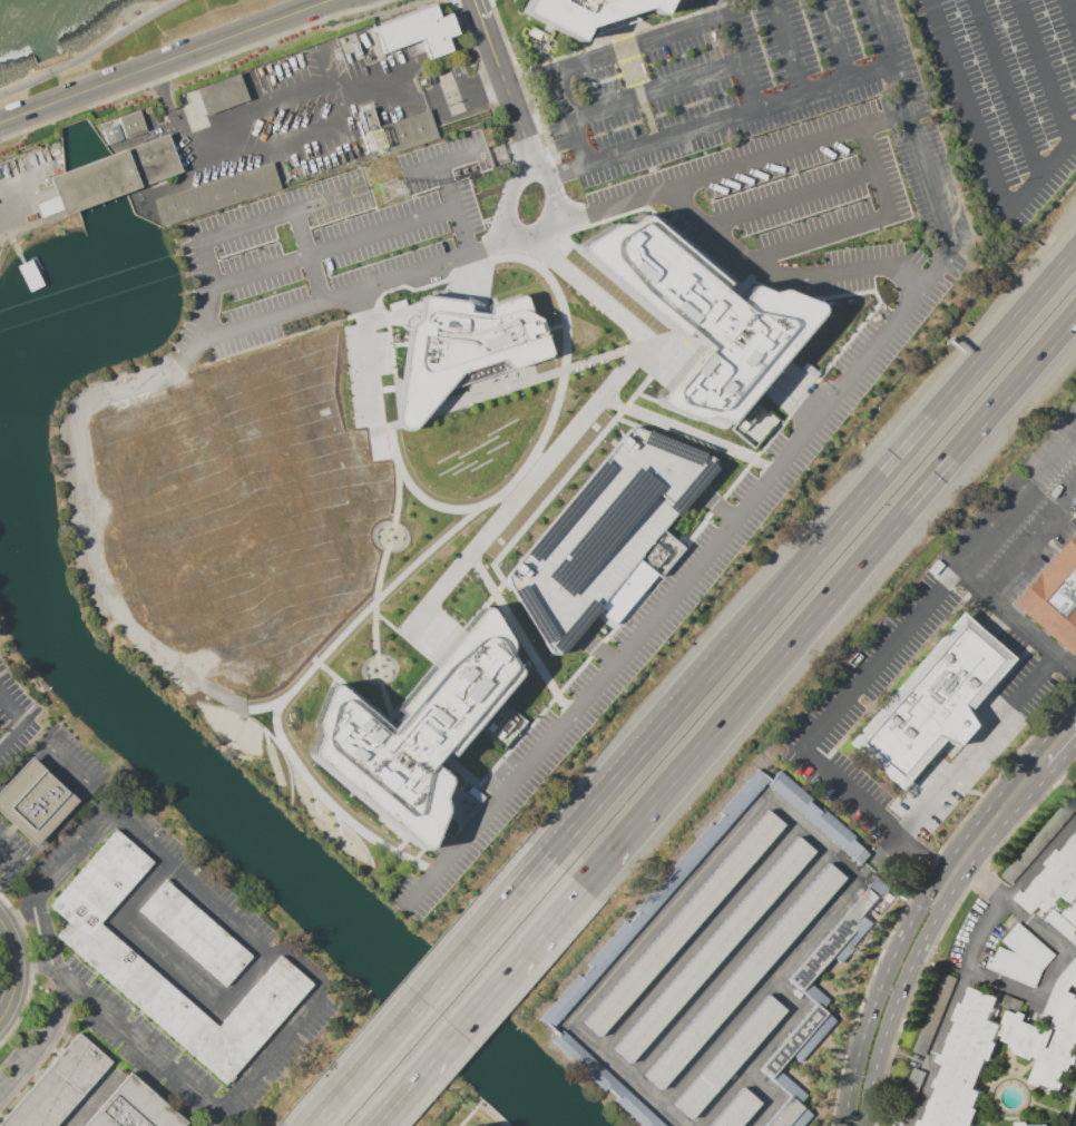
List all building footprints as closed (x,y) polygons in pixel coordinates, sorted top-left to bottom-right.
[(521,12),(526,0),(666,0),(658,16),(644,8),(585,26),(576,41),(521,12)] [(371,28),(434,3),(440,17),(451,12),(459,33),(447,38),(452,50),(427,60),(418,39),(381,53),(371,28)] [(195,119),(185,92),(237,74),(247,100),(195,119)] [(428,108),(438,137),(390,154),(380,126),(428,108)] [(117,117),(138,109),(146,130),(125,138),(117,117)] [(100,130),(115,125),(120,138),(106,144),(100,130)] [(48,177),(166,134),(180,173),(124,194),(107,199),(77,210),(62,216),(48,177)] [(151,199),(270,163),(277,188),(160,225),(151,199)] [(36,204),(53,197),(59,210),(40,217),(36,204)] [(576,247),(578,243),(612,223),(623,223),(638,215),(644,214),(724,283),(720,288),(734,301),(746,286),(752,285),(766,292),(777,288),(782,290),(816,303),(819,311),(816,315),(724,421),(718,421),(704,415),(694,418),(656,404),(655,395),(697,345),(684,334),(678,339),(577,253),(576,247)] [(423,294),(464,301),(467,304),(467,311),(485,313),(486,305),(518,295),(521,295),(524,297),(529,313),(539,317),(550,353),(549,356),(546,358),(508,370),(498,360),(458,373),(412,429),(407,431),(400,430),(395,424),(393,418),(407,326),(415,319),(419,298),(420,295),(423,294)] [(728,428),(752,400),(775,419),(752,449),(728,428)] [(633,427),(711,458),(714,462),(712,469),(662,529),(683,548),(656,577),(654,575),(613,624),(595,610),(557,655),(549,654),(545,648),(505,582),(503,577),(506,572),(626,428),(633,427)] [(1011,604),(1075,530),(1075,651),(1072,656),(1011,604)] [(477,609),(482,606),(487,608),(507,643),(507,654),(516,670),(516,675),(507,685),(448,756),(442,752),(431,765),(442,777),(443,783),(437,797),(440,810),(427,845),(421,848),(415,845),(307,754),(309,750),(314,736),(311,724),(325,687),(330,685),(335,685),(387,728),(400,714),(393,708),(477,609)] [(957,611),(1011,659),(967,711),(974,721),(975,722),(975,724),(974,725),(957,745),(956,746),(955,746),(953,745),(941,741),(898,790),(843,743),(957,611)] [(500,701),(524,721),(499,751),(476,730),(500,701)] [(37,848),(79,801),(32,758),(0,793),(0,813),(37,848)] [(766,779),(550,1028),(541,1020),(757,771),(766,779)] [(765,784),(775,773),(867,854),(857,865),(765,784)] [(580,1022),(765,810),(782,825),(598,1037),(580,1022)] [(227,1085),(314,986),(281,956),(218,1027),(99,923),(154,861),(117,829),(49,907),(70,926),(59,939),(227,1085)] [(1062,850),(1075,834),(1075,923),(1064,912),(1072,903),(1064,897),(1049,912),(1043,907),(1036,914),(1016,898),(1023,889),(1026,891),(1049,865),(1046,863),(1059,848),(1062,850)] [(794,836),(813,852),(628,1064),(610,1048),(794,836)] [(642,1076),(825,863),(842,878),(657,1089),(642,1076)] [(136,909),(164,879),(251,956),(224,987),(136,909)] [(868,884),(881,895),(799,990),(786,978),(868,884)] [(1056,909),(1075,927),(1075,943),(1047,919),(1056,909)] [(873,922),(838,963),(829,956),(864,914),(873,922)] [(989,969),(999,946),(1017,952),(1002,940),(1019,921),(1056,954),(1050,960),(1046,966),(1044,969),(1036,988),(989,969)] [(1058,977),(1075,957),(1075,975),(1068,985),(1066,987),(1065,989),(1054,1019),(1041,1015),(1055,985),(1057,980),(1058,977)] [(934,1007),(946,1010),(954,975),(942,972),(934,1007)] [(1068,985),(1075,976),(1075,1065),(1074,1065),(1073,1069),(1070,1068),(1069,1071),(1065,1070),(1062,1080),(1066,1081),(1063,1091),(1041,1084),(1040,1087),(1028,1083),(1037,1058),(1035,1057),(1034,1060),(1014,1052),(1015,1048),(1008,1046),(1010,1042),(1001,1040),(1004,1036),(1000,1035),(990,1063),(987,1061),(977,1087),(982,1089),(976,1107),(979,1108),(973,1125),(969,1125),(916,1125),(919,1117),(925,1119),(945,1065),(936,1061),(939,1051),(945,1052),(957,1019),(953,1018),(959,1000),(965,1002),(971,985),(999,995),(990,1019),(1001,1024),(1007,1009),(1018,1014),(1019,1010),(1026,1014),(1024,1020),(1050,1030),(1065,992),(1068,985)] [(806,982),(828,999),(821,1007),(814,1001),(800,990),(806,982)] [(766,993),(784,1009),(689,1118),(672,1103),(766,993)] [(814,1001),(821,1007),(825,1011),(789,1055),(775,1070),(769,1079),(756,1070),(814,1001)] [(825,1011),(835,1019),(799,1063),(789,1055),(825,1011)] [(557,1033),(547,1044),(642,1125),(666,1125),(557,1033)] [(113,1064),(59,1125),(0,1125),(80,1035),(113,1064)] [(769,1079),(775,1070),(805,1095),(798,1104),(786,1095),(769,1079)] [(188,1125),(130,1075),(85,1125),(187,1125),(188,1125)] [(757,1101),(737,1125),(708,1125),(740,1086),(757,1101)] [(811,1115),(802,1125),(760,1125),(786,1095),(798,1104),(811,1115)]
